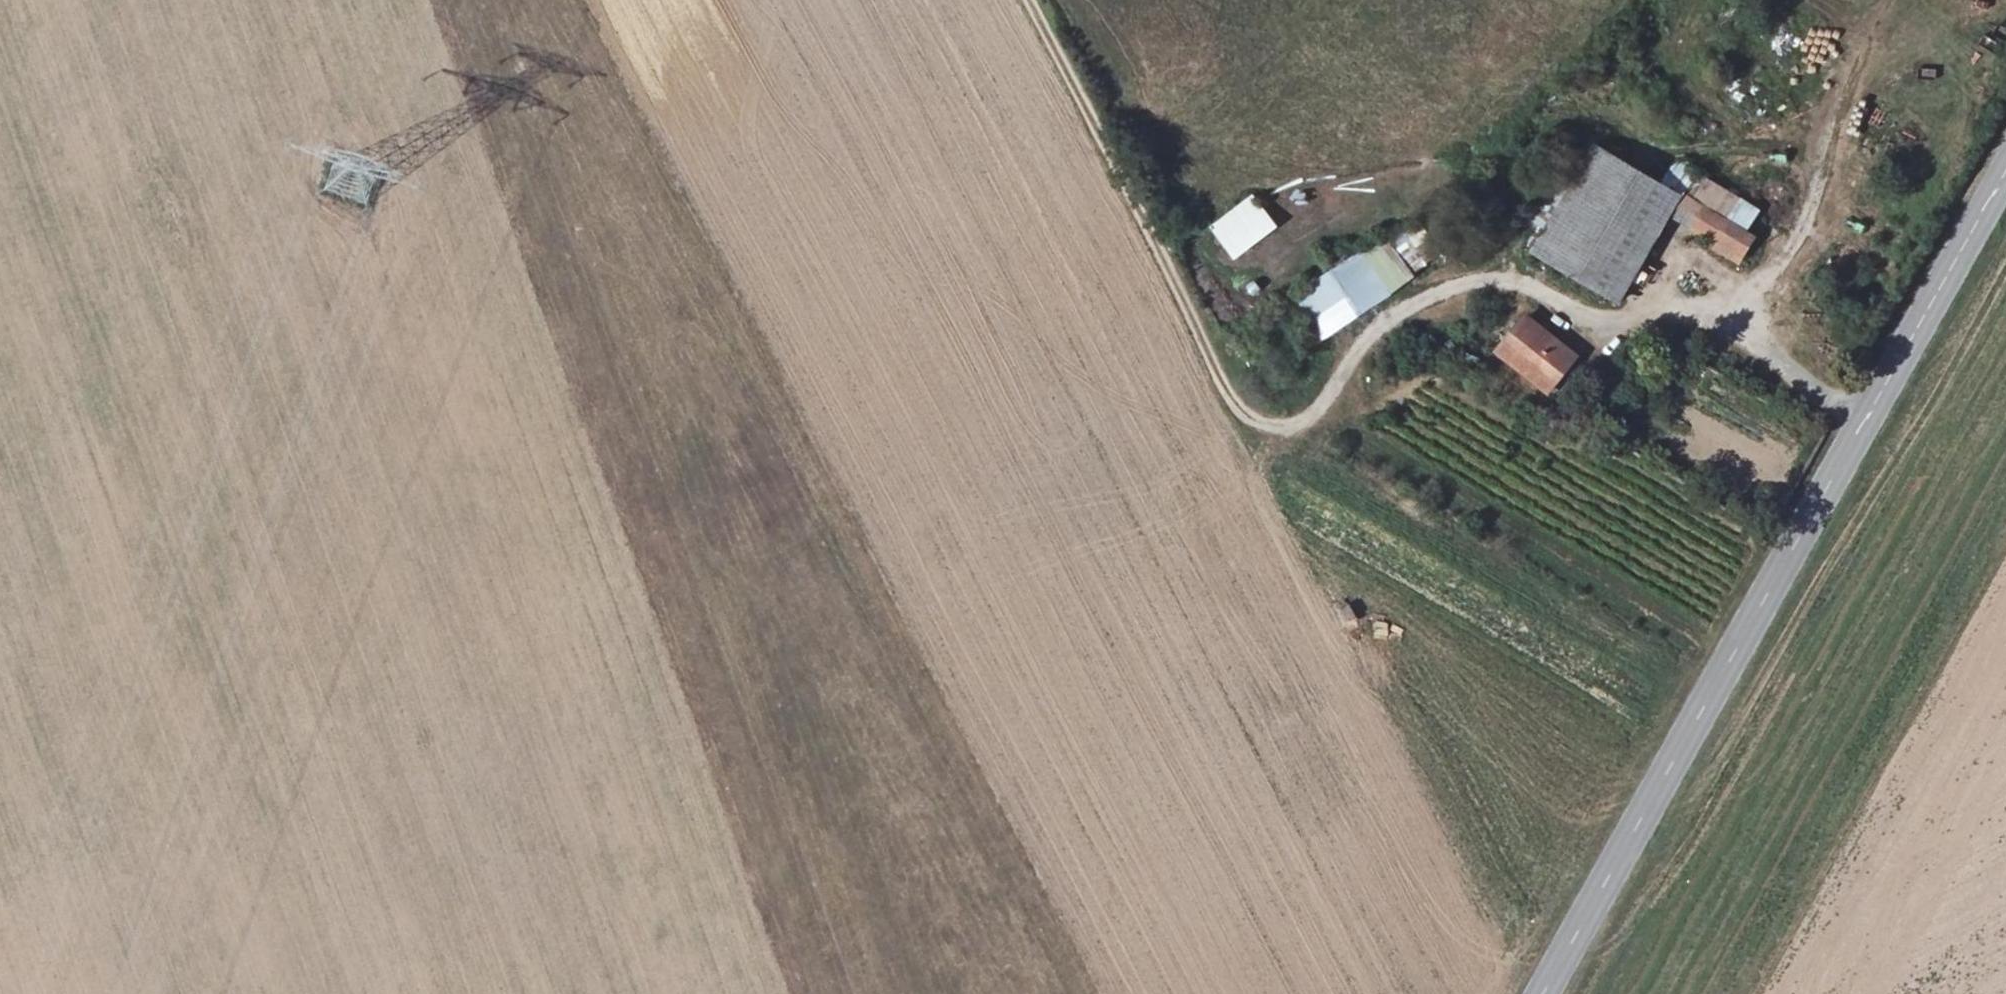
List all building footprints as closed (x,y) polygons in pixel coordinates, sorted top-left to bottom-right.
[(1686,193),(1591,142),(1534,250),(1619,300),(1686,193)] [(1703,172),(1671,218),(1740,264),(1759,235),(1749,229),(1761,210),(1703,172)] [(1234,260),(1279,226),(1254,192),(1208,226),(1234,260)] [(1385,233),(1291,298),(1322,342),(1416,276),(1385,233)] [(1417,237),(1400,247),(1414,270),(1431,260),(1417,237)] [(1496,355),(1549,394),(1575,357),(1523,319),(1496,355)]
